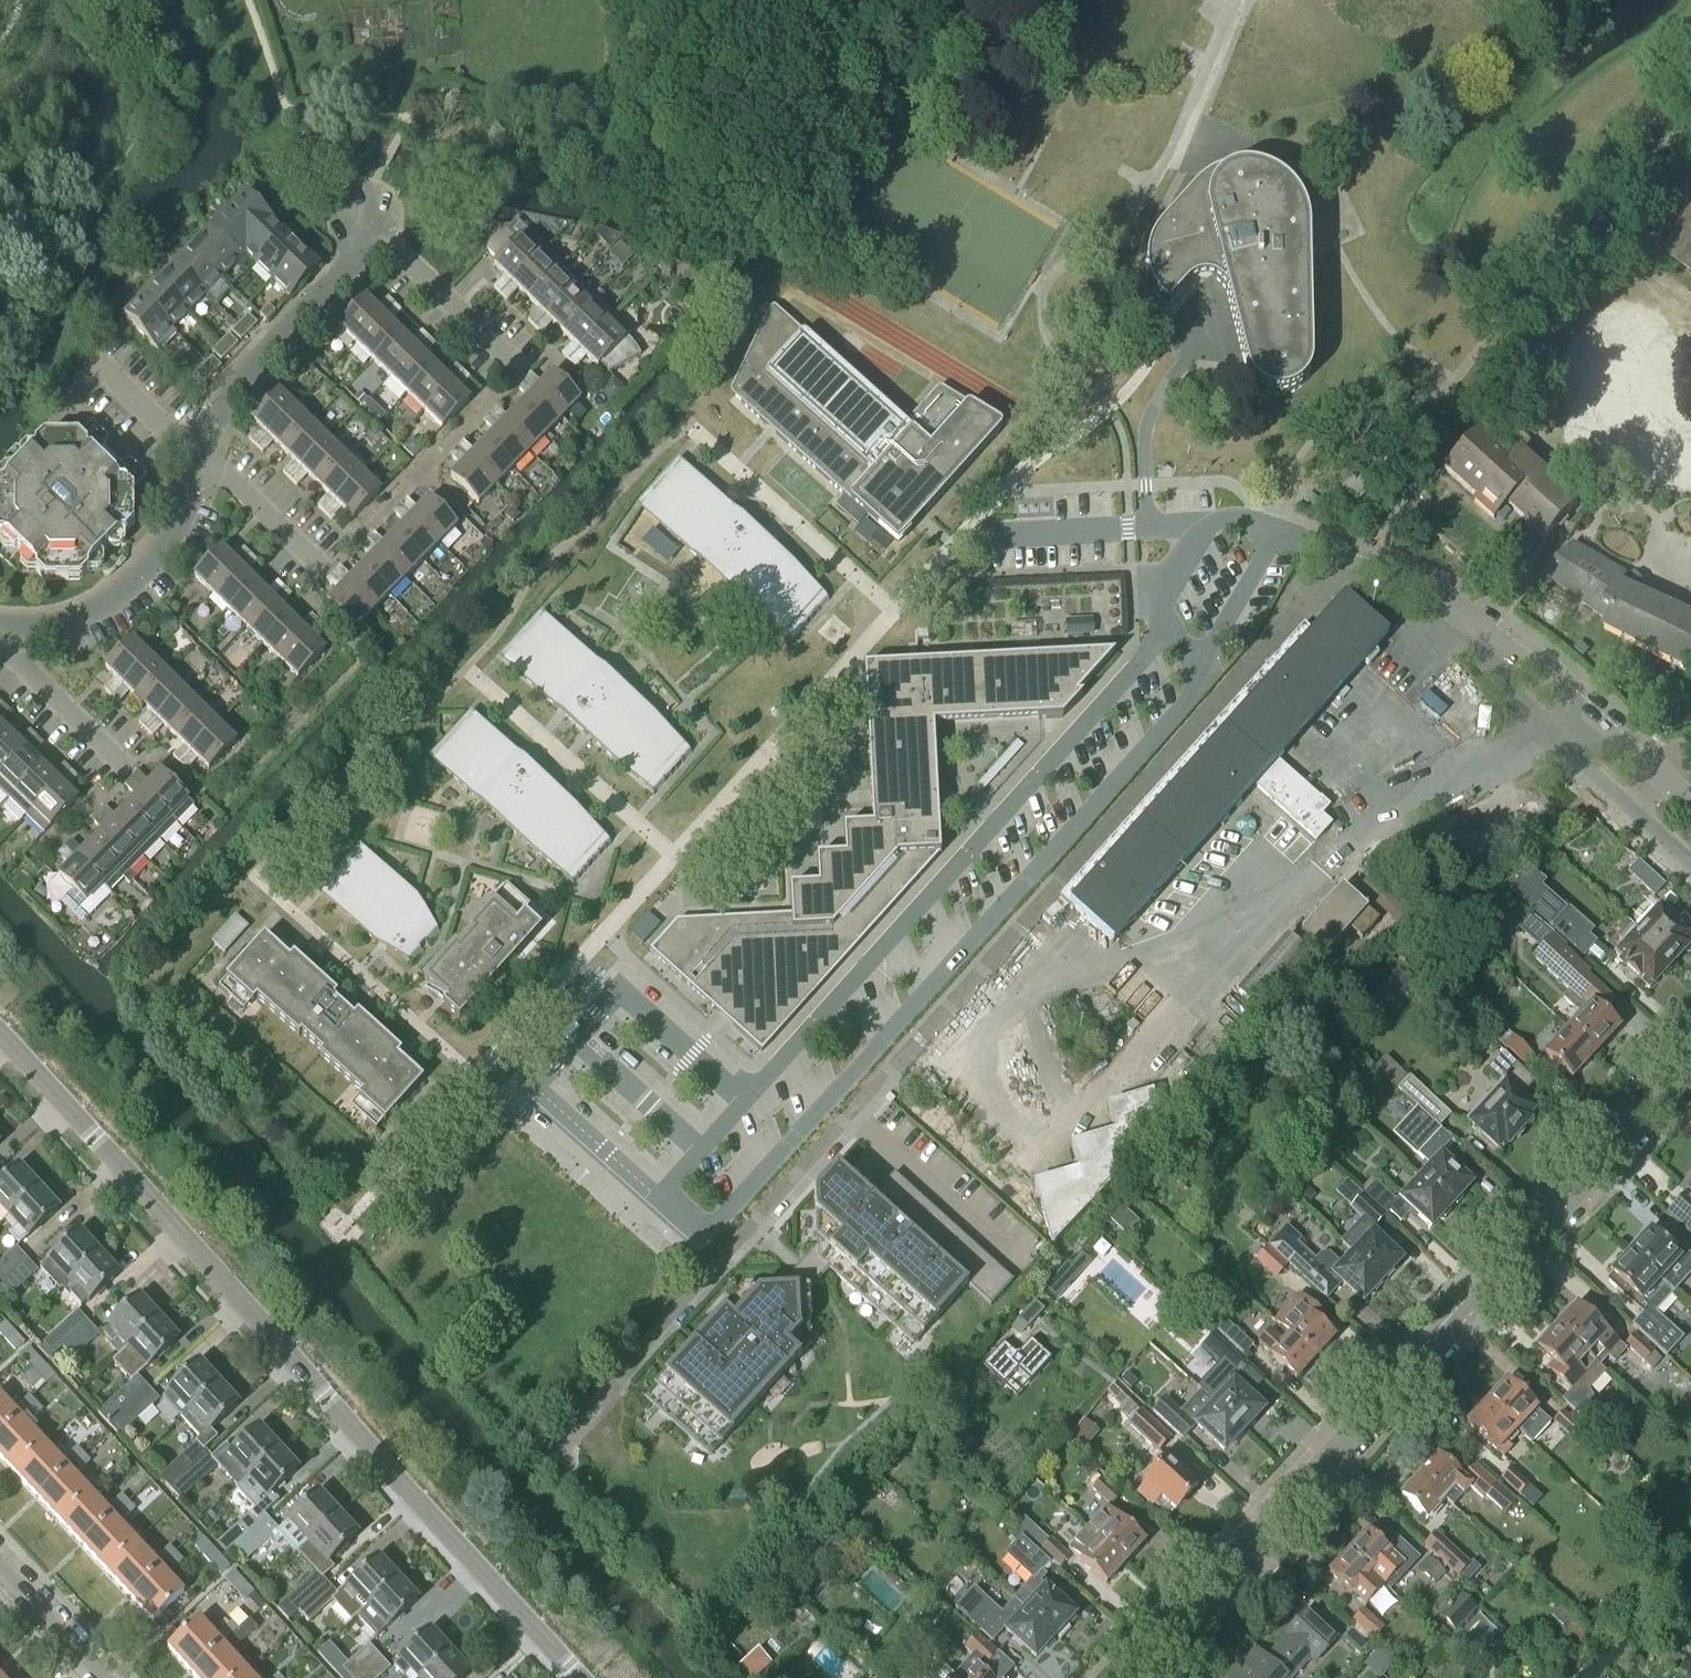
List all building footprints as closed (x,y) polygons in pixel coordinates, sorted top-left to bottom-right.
[(1311,370),(1312,365),(1309,223),(1306,213),(1301,204),(1295,195),(1288,187),(1280,180),(1270,174),(1259,171),(1248,169),(1237,169),(1226,171),(1215,175),(1205,180),(1197,188),(1158,230),(1153,238),(1150,246),(1148,255),(1147,264),(1147,265),(1148,274),(1150,283),(1155,292),(1160,299),(1168,307),(1188,285),(1191,282),(1194,280),(1198,278),(1202,278),(1205,277),(1209,278),(1213,279),(1216,280),(1220,282),(1222,285),(1225,288),(1227,291),(1228,295),(1249,376),(1251,381),(1254,385),(1258,389),(1262,391),(1267,394),(1272,395),(1277,396),(1282,396),(1287,395),(1292,393),(1297,391),(1301,388),(1305,384),(1308,380),(1310,375),(1311,370)] [(227,214),(250,237),(261,226),(260,225),(263,221),(264,223),(268,219),(262,212),(267,208),(254,195),(250,200),(245,196),(227,214)] [(234,256),(240,250),(239,249),(250,237),(227,214),(223,210),(211,222),(215,226),(209,232),(234,256)] [(1666,257),(1681,267),(1686,258),(1690,261),(1690,217),(1671,249),(1666,257)] [(239,249),(240,250),(255,264),(284,234),(268,219),(264,223),(263,221),(260,225),(261,226),(239,249)] [(494,289),(501,296),(539,256),(546,250),(528,232),(517,243),(506,232),(507,228),(491,226),(487,252),(498,263),(494,267),(505,278),(494,289)] [(160,353),(177,336),(172,331),(189,313),(206,297),(222,279),(240,262),(237,259),(234,256),(209,232),(192,250),(175,267),(159,284),(142,301),(125,319),(160,353)] [(290,299),(319,269),(302,251),(284,234),(255,264),(272,282),(290,299)] [(621,242),(609,254),(623,268),(635,256),(621,242)] [(559,262),(546,250),(539,256),(501,296),(508,302),(515,295),(509,288),(510,287),(512,285),(529,301),(556,273),(563,266),(568,260),(565,257),(559,262)] [(543,315),(546,318),(573,290),(581,282),(580,282),(563,266),(556,273),(529,301),(543,315)] [(1670,408),(1670,402),(1690,354),(1690,298),(1642,277),(1640,277),(1638,277),(1636,277),(1635,278),(1634,278),(1632,279),(1631,280),(1583,336),(1580,339),(1560,387),(1557,415),(1558,416),(1556,438),(1556,439),(1557,441),(1558,443),(1559,445),(1560,446),(1620,471),(1679,486),(1681,486),(1683,486),(1684,486),(1686,485),(1688,484),(1690,483),(1690,482),(1690,481),(1690,440),(1670,408)] [(546,318),(563,335),(591,307),(603,294),(600,290),(594,296),(581,282),(573,290),(546,318)] [(563,335),(580,351),(608,323),(614,317),(614,316),(601,302),(606,296),(603,294),(591,307),(563,335)] [(387,314),(394,306),(388,299),(380,307),(387,314)] [(356,345),(384,317),(366,300),(339,328),(356,345)] [(394,306),(387,314),(394,320),(401,313),(394,306)] [(269,307),(259,316),(266,322),(275,313),(269,307)] [(939,389),(938,390),(937,390),(896,436),(891,432),(899,424),(899,423),(899,422),(899,421),(899,420),(898,419),(776,309),(775,309),(774,308),(772,309),(771,309),(770,310),(770,311),(731,390),(731,392),(731,393),(731,395),(732,396),(845,497),(861,512),(895,543),(896,543),(898,543),(900,543),(901,542),(914,527),(915,526),(915,524),(915,523),(914,522),(906,515),(914,506),(921,513),(922,514),(924,514),(925,514),(926,514),(927,513),(1001,431),(1002,430),(1002,428),(1001,427),(1001,426),(1000,425),(942,390),(941,389),(939,389)] [(535,329),(542,322),(536,315),(528,323),(535,329)] [(242,321),(253,331),(258,326),(248,316),(242,321)] [(373,362),(401,334),(384,317),(356,345),(373,362)] [(598,369),(602,365),(609,372),(608,374),(609,374),(641,357),(641,355),(638,357),(636,352),(630,344),(626,340),(632,334),(614,317),(608,323),(580,351),(598,369)] [(104,339),(113,329),(104,320),(95,329),(104,339)] [(237,327),(247,337),(253,331),(242,321),(239,324),(237,327)] [(542,322),(535,329),(542,336),(549,328),(542,322)] [(241,343),(247,337),(237,327),(231,333),(241,343)] [(421,347),(428,340),(422,333),(414,340),(421,347)] [(401,334),(373,362),(390,379),(418,351),(401,334)] [(223,341),(234,351),(239,346),(229,336),(223,341)] [(428,340),(421,347),(428,353),(435,346),(428,340)] [(218,347),(228,357),(234,351),(223,341),(220,345),(218,347)] [(222,363),(228,357),(218,347),(212,353),(222,363)] [(569,363),(577,355),(570,348),(562,356),(569,363)] [(407,395),(434,367),(418,351),(390,379),(407,395)] [(577,355),(569,363),(576,369),(583,362),(577,355)] [(212,359),(207,365),(216,374),(222,368),(212,359)] [(207,365),(201,370),(210,379),(216,374),(207,365)] [(455,380),(462,373),(456,366),(449,374),(455,380)] [(434,367),(407,395),(424,412),(451,384),(434,367)] [(201,370),(196,376),(205,385),(210,379),(201,370)] [(462,373),(455,380),(462,387),(469,379),(462,373)] [(524,381),(532,389),(539,382),(531,375),(524,381)] [(536,392),(563,420),(580,402),(553,375),(536,392)] [(525,396),(532,389),(524,381),(518,388),(525,396)] [(451,384),(424,412),(442,430),(470,402),(451,384)] [(267,436),(295,408),(277,391),(250,419),(267,436)] [(519,410),(547,437),(563,420),(536,392),(519,410)] [(370,416),(377,409),(369,401),(362,408),(370,416)] [(285,453),(312,425),(308,421),(295,408),(267,436),(285,453)] [(491,416),(499,423),(505,417),(497,409),(491,416)] [(530,454),(547,437),(519,410),(502,427),(530,454)] [(315,415),(308,421),(312,425),(318,419),(315,415)] [(492,430),(499,423),(491,416),(484,422),(492,430)] [(321,421),(318,419),(312,425),(314,428),(321,421)] [(102,460),(109,440),(92,423),(78,437),(44,437),(35,447),(35,452),(4,484),(0,484),(0,537),(4,537),(36,568),(36,574),(46,583),(80,582),(89,573),(89,568),(120,536),(126,536),(135,526),(134,492),(148,478),(132,462),(111,469),(102,460)] [(312,425),(285,453),(302,470),(329,442),(314,428),(312,425)] [(485,444),(513,471),(530,454),(502,427),(485,444)] [(257,447),(264,440),(257,433),(249,441),(257,447)] [(1579,503),(1522,451),(1511,463),(1478,433),(1444,470),(1477,500),(1475,503),(1493,520),(1505,507),(1544,542),(1579,503)] [(1342,489),(1357,503),(1405,452),(1390,437),(1342,489)] [(413,439),(403,449),(413,458),(422,448),(413,439)] [(264,440),(257,447),(264,454),(271,447),(264,440)] [(319,486),(346,458),(342,455),(329,442),(302,470),(319,486)] [(457,450),(465,457),(471,450),(464,443),(457,450)] [(510,474),(513,471),(485,444),(468,461),(496,488),(510,474)] [(458,464),(465,457),(457,450),(451,457),(458,464)] [(346,458),(319,486),(336,503),(363,475),(346,458)] [(479,506),(496,488),(468,461),(451,478),(479,506)] [(713,492),(679,465),(643,505),(673,537),(701,563),(707,556),(728,575),(722,581),(751,608),(789,637),(788,638),(792,642),(801,633),(798,630),(804,624),(806,626),(807,624),(799,617),(803,613),(811,620),(812,619),(810,617),(816,611),(818,613),(829,601),(825,597),(824,598),(774,548),(713,492)] [(284,474),(290,481),(298,473),(291,467),(284,474)] [(290,481),(297,487),(304,480),(298,473),(290,481)] [(363,475),(336,503),(353,521),(381,493),(363,475)] [(1311,493),(1304,501),(1314,509),(1320,501),(1311,493)] [(845,497),(836,507),(852,522),(861,512),(845,497)] [(325,514),(332,507),(325,500),(318,508),(325,514)] [(401,507),(409,515),(415,508),(408,500),(401,507)] [(412,518),(440,545),(457,528),(430,500),(412,518)] [(332,507),(325,514),(331,521),(338,513),(332,507)] [(402,521),(409,515),(401,507),(394,514),(402,521)] [(513,508),(505,515),(513,524),(521,515),(513,508)] [(395,535),(423,562),(427,559),(440,545),(412,518),(395,535)] [(368,541),(375,548),(382,542),(374,535),(368,541)] [(406,579),(423,562),(395,535),(379,552),(406,579)] [(369,555),(375,548),(368,541),(361,548),(369,555)] [(1574,545),(1557,562),(1564,569),(1555,582),(1609,622),(1605,629),(1690,673),(1690,617),(1637,592),(1644,586),(1636,576),(1631,579),(1574,545)] [(213,596),(240,568),(222,550),(195,578),(213,596)] [(244,564),(251,556),(245,550),(237,557),(244,564)] [(362,569),(390,596),(406,579),(379,552),(362,569)] [(251,556),(244,564),(251,571),(258,563),(251,556)] [(230,612),(257,585),(240,568),(213,596),(229,612),(230,612)] [(334,575),(342,582),(348,576),(341,569),(334,575)] [(373,613),(390,596),(362,569),(345,586),(373,613)] [(335,589),(342,582),(334,575),(328,582),(335,589)] [(278,597),(285,590),(279,583),(271,591),(278,597)] [(257,585),(230,612),(232,615),(247,629),(274,601),(257,585)] [(356,631),(373,613),(345,586),(328,604),(356,631)] [(285,590),(278,597),(285,604),(292,597),(285,590)] [(1224,715),(1276,762),(1387,638),(1344,600),(1314,634),(1304,625),(1224,715)] [(264,646),(291,618),(274,601),(247,629),(264,646)] [(312,631),(319,624),(313,617),(305,624),(312,631)] [(291,618),(264,646),(281,663),(308,635),(291,618)] [(576,645),(541,618),(505,658),(535,689),(614,761),(652,791),(651,792),(655,795),(666,783),(664,781),(669,775),(671,777),(673,775),(665,768),(668,764),(676,771),(678,769),(676,768),(681,762),(683,763),(692,753),(689,751),(688,752),(653,715),(625,689),(619,696),(598,677),(604,671),(576,645)] [(1067,622),(1067,635),(1092,634),(1092,621),(1067,622)] [(319,624),(312,631),(319,638),(326,630),(319,624)] [(224,639),(228,634),(222,629),(218,633),(224,639)] [(308,635),(281,663),(298,680),(326,652),(308,635)] [(123,687),(151,659),(133,642),(106,669),(123,687)] [(1580,642),(1574,649),(1584,657),(1589,650),(1580,642)] [(677,922),(650,952),(715,1013),(716,1014),(717,1014),(718,1014),(719,1014),(720,1014),(721,1014),(722,1013),(723,1012),(727,1008),(737,1017),(733,1022),(732,1023),(732,1024),(731,1025),(731,1026),(731,1027),(732,1028),(732,1029),(733,1030),(761,1055),(939,856),(933,726),(932,715),(1036,710),(1037,721),(1061,720),(1082,697),(1076,697),(1114,655),(864,667),(864,668),(865,690),(869,749),(870,775),(870,776),(871,777),(872,778),(873,779),(874,779),(878,779),(879,790),(880,813),(876,814),(875,814),(874,814),(874,815),(873,815),(873,816),(872,817),(872,818),(873,826),(844,827),(845,856),(817,857),(818,886),(790,887),(791,916),(751,918),(748,918),(677,922)] [(140,704),(168,676),(151,659),(123,687),(140,704)] [(168,676),(140,704),(157,720),(185,693),(168,676)] [(112,698),(120,691),(113,684),(106,692),(112,698)] [(120,691),(112,698),(119,705),(127,697),(120,691)] [(174,737),(201,709),(185,693),(157,720),(174,737)] [(1648,696),(1641,708),(1648,712),(1651,713),(1657,700),(1654,699),(1648,696)] [(0,711),(0,718),(2,720),(9,712),(4,707),(0,711)] [(201,709),(174,737),(191,754),(218,726),(201,709)] [(1319,800),(1276,762),(1224,715),(1060,898),(1070,907),(1113,945),(1255,786),(1317,842),(1331,826),(1322,817),(1330,808),(1320,799),(1319,800)] [(146,732),(153,724),(147,718),(139,725),(146,732)] [(501,741),(472,718),(435,758),(460,784),(486,808),(492,802),(509,817),(504,824),(533,850),(572,881),(571,882),(574,885),(580,879),(577,878),(583,872),(585,873),(590,868),(582,861),(586,856),(594,863),(601,856),(598,853),(603,847),(606,850),(611,844),(609,841),(608,842),(574,807),(501,741)] [(153,724),(146,732),(153,739),(160,731),(153,724)] [(9,734),(0,725),(0,744),(9,734)] [(218,726),(191,754),(209,771),(236,744),(218,726)] [(29,747),(37,739),(30,733),(22,740),(29,747)] [(26,750),(9,734),(0,744),(0,778),(26,750)] [(37,739),(29,747),(36,754),(43,746),(37,739)] [(16,795),(43,767),(26,750),(0,778),(0,791),(10,801),(16,795)] [(176,755),(173,758),(178,764),(180,765),(187,757),(181,751),(176,755)] [(187,757),(180,765),(186,772),(194,764),(187,757)] [(63,781),(71,773),(64,766),(56,774),(63,781)] [(27,818),(33,812),(60,784),(43,767),(16,795),(10,801),(27,818)] [(71,773),(63,781),(70,787),(77,780),(71,773)] [(132,780),(140,787),(146,780),(139,773),(132,780)] [(177,824),(194,807),(161,774),(144,791),(177,824)] [(132,795),(140,787),(132,780),(125,788),(132,795)] [(45,835),(51,829),(78,801),(60,784),(33,812),(27,818),(45,835)] [(161,841),(177,824),(144,791),(127,808),(161,841)] [(99,814),(106,821),(112,815),(105,808),(99,814)] [(144,858),(161,841),(127,808),(111,825),(144,858)] [(99,829),(106,821),(99,814),(91,821),(99,829)] [(134,881),(136,879),(130,873),(144,858),(111,825),(94,842),(122,869),(134,881)] [(73,855),(78,850),(71,842),(65,848),(73,855)] [(134,881),(122,869),(94,842),(77,859),(110,892),(124,880),(130,885),(134,881)] [(66,863),(73,855),(65,848),(58,855),(66,863)] [(324,893),(337,905),(355,924),(376,944),(406,959),(405,961),(411,964),(440,932),(436,927),(435,927),(417,899),(395,880),(360,853),(324,893)] [(77,859),(47,889),(63,905),(68,901),(85,919),(87,920),(112,894),(110,892),(77,859)] [(1653,898),(1664,887),(1638,863),(1628,874),(1653,898)] [(1528,873),(1504,887),(1549,926),(1575,948),(1588,933),(1561,909),(1538,889),(1540,886),(1542,884),(1541,884),(1528,873)] [(460,1020),(477,1001),(542,929),(526,915),(531,909),(507,888),(470,928),(473,931),(458,949),(455,946),(424,980),(447,1001),(443,1005),(460,1020)] [(1361,940),(1378,921),(1341,888),(1300,934),(1326,957),(1350,930),(1361,940)] [(1671,966),(1682,954),(1688,953),(1690,950),(1690,940),(1689,938),(1690,936),(1690,926),(1682,918),(1675,926),(1658,911),(1638,933),(1632,928),(1630,929),(1671,966)] [(642,946),(661,925),(647,913),(629,933),(642,946)] [(235,916),(212,942),(225,954),(249,928),(235,916)] [(1670,967),(1671,966),(1630,929),(1619,942),(1625,947),(1614,959),(1624,968),(1624,969),(1638,982),(1639,981),(1649,990),(1661,977),(1664,977),(1670,971),(1670,967)] [(1595,1055),(1618,1030),(1602,1015),(1613,1002),(1579,971),(1582,967),(1563,950),(1566,947),(1553,935),(1533,958),(1569,991),(1562,999),(1581,1016),(1568,1030),(1595,1055)] [(257,1000),(265,1007),(300,1038),(302,1036),(322,1054),(320,1056),(362,1095),(358,1099),(375,1114),(367,1123),(376,1132),(384,1123),(385,1124),(424,1081),(405,1064),(409,1060),(358,1014),(354,1018),(334,1000),(338,996),(294,956),(290,960),(264,937),(226,980),(227,981),(219,990),(228,998),(237,989),(253,1004),(257,1000)] [(1571,1081),(1595,1055),(1568,1030),(1544,1056),(1571,1081)] [(1522,1066),(1531,1056),(1513,1038),(1503,1048),(1522,1066)] [(1482,1102),(1517,1136),(1536,1116),(1516,1098),(1519,1095),(1521,1098),(1534,1084),(1503,1054),(1486,1072),(1499,1084),(1482,1102)] [(1410,1078),(1398,1090),(1419,1110),(1421,1112),(1439,1129),(1451,1116),(1410,1078)] [(1041,1212),(1052,1248),(1138,1157),(1164,1130),(1154,1095),(1108,1109),(1115,1134),(1071,1147),(1078,1173),(1034,1186),(1041,1212)] [(1500,1155),(1517,1136),(1482,1102),(1464,1122),(1500,1155)] [(1404,1126),(1396,1135),(1416,1154),(1418,1156),(1429,1165),(1428,1166),(1431,1169),(1420,1181),(1450,1208),(1451,1207),(1453,1207),(1455,1208),(1462,1201),(1460,1196),(1466,1191),(1471,1185),(1470,1183),(1469,1184),(1468,1186),(1450,1169),(1437,1157),(1452,1141),(1451,1140),(1439,1129),(1421,1112),(1419,1110),(1404,1126)] [(38,1190),(18,1169),(0,1186),(0,1208),(0,1207),(9,1217),(38,1190)] [(1280,1183),(1269,1170),(1260,1179),(1271,1191),(1280,1183)] [(919,1200),(896,1226),(840,1175),(810,1207),(813,1263),(815,1265),(807,1274),(793,1291),(737,1294),(643,1399),(709,1458),(808,1347),(806,1292),(816,1280),(823,1272),(908,1348),(962,1287),(987,1308),(1010,1282),(919,1200)] [(1396,1204),(1390,1212),(1400,1222),(1411,1211),(1412,1210),(1431,1228),(1436,1223),(1437,1222),(1439,1220),(1442,1220),(1443,1221),(1449,1214),(1450,1214),(1449,1210),(1449,1209),(1450,1208),(1420,1181),(1409,1193),(1406,1190),(1402,1194),(1398,1199),(1395,1202),(1396,1204)] [(1375,1184),(1363,1197),(1384,1217),(1390,1212),(1396,1204),(1395,1202),(1375,1184)] [(1307,1206),(1315,1197),(1305,1187),(1296,1197),(1307,1206)] [(38,1190),(9,1217),(17,1226),(11,1233),(21,1244),(27,1237),(28,1238),(57,1212),(38,1190)] [(1667,1216),(1688,1235),(1690,1232),(1690,1199),(1686,1194),(1667,1216)] [(1363,1197),(1350,1210),(1352,1211),(1362,1220),(1372,1230),(1375,1226),(1384,1217),(1363,1197)] [(1122,1207),(1109,1220),(1125,1236),(1138,1222),(1122,1207)] [(1362,1220),(1341,1243),(1353,1255),(1353,1256),(1381,1282),(1382,1281),(1385,1282),(1386,1282),(1393,1275),(1392,1271),(1392,1270),(1400,1261),(1380,1243),(1385,1237),(1375,1226),(1372,1230),(1362,1220)] [(1287,1226),(1268,1246),(1327,1301),(1342,1284),(1362,1303),(1370,1294),(1373,1295),(1374,1295),(1381,1288),(1379,1284),(1381,1282),(1353,1256),(1343,1266),(1329,1254),(1321,1254),(1315,1260),(1298,1244),(1302,1240),(1287,1226)] [(1629,1248),(1632,1251),(1630,1253),(1673,1293),(1674,1294),(1690,1275),(1690,1257),(1673,1241),(1667,1248),(1649,1232),(1641,1241),(1638,1239),(1629,1248)] [(50,1262),(43,1268),(47,1272),(53,1279),(62,1288),(69,1282),(98,1256),(79,1234),(50,1261),(50,1262)] [(1268,1247),(1255,1261),(1266,1272),(1271,1267),(1280,1275),(1288,1266),(1268,1247)] [(26,1262),(16,1250),(0,1265),(0,1286),(26,1262)] [(1612,1276),(1607,1283),(1642,1315),(1632,1326),(1666,1357),(1683,1339),(1655,1314),(1673,1293),(1630,1253),(1620,1263),(1618,1261),(1611,1269),(1613,1271),(1610,1274),(1612,1276)] [(1043,1291),(1056,1303),(1091,1263),(1082,1255),(1072,1266),(1068,1264),(1043,1291)] [(69,1282),(62,1288),(71,1298),(80,1308),(118,1277),(98,1256),(69,1282)] [(0,1286),(0,1304),(1,1305),(36,1273),(26,1262),(0,1286)] [(1273,1323),(1277,1326),(1314,1360),(1333,1340),(1318,1325),(1323,1320),(1297,1296),(1273,1323)] [(119,1357),(129,1347),(158,1321),(138,1300),(101,1333),(111,1345),(109,1346),(119,1357)] [(1026,1330),(1044,1310),(1034,1301),(1016,1321),(1026,1330)] [(1575,1307),(1556,1328),(1586,1357),(1598,1368),(1599,1367),(1607,1358),(1614,1364),(1626,1351),(1619,1344),(1617,1346),(1575,1307)] [(62,1349),(88,1326),(77,1314),(40,1348),(51,1360),(62,1349)] [(108,1425),(121,1413),(147,1390),(137,1379),(140,1375),(177,1341),(158,1321),(129,1347),(119,1357),(113,1362),(132,1383),(97,1414),(108,1425)] [(1221,1335),(1217,1339),(1240,1361),(1253,1347),(1234,1329),(1225,1321),(1217,1331),(1221,1335)] [(6,1322),(0,1327),(0,1334),(16,1352),(25,1343),(6,1322)] [(88,1326),(62,1349),(73,1360),(98,1337),(88,1326)] [(1314,1360),(1277,1326),(1258,1346),(1295,1381),(1314,1360)] [(1551,1376),(1571,1395),(1564,1403),(1599,1435),(1610,1424),(1589,1392),(1605,1373),(1599,1367),(1598,1368),(1586,1357),(1556,1328),(1536,1350),(1557,1369),(1551,1376)] [(1220,1365),(1198,1389),(1201,1392),(1207,1398),(1211,1402),(1215,1406),(1243,1432),(1244,1430),(1249,1431),(1255,1425),(1254,1420),(1262,1411),(1249,1399),(1264,1382),(1249,1369),(1240,1361),(1217,1339),(1213,1335),(1201,1348),(1205,1352),(1220,1365)] [(1643,1364),(1652,1354),(1633,1336),(1624,1346),(1643,1364)] [(985,1367),(984,1368),(1005,1388),(1019,1373),(1032,1385),(1054,1362),(1033,1342),(1020,1355),(1017,1355),(1006,1345),(996,1355),(985,1367)] [(55,1376),(30,1348),(20,1357),(46,1385),(55,1376)] [(193,1369),(161,1399),(170,1408),(172,1411),(181,1420),(189,1412),(217,1386),(198,1365),(193,1369)] [(1131,1390),(1138,1383),(1127,1374),(1121,1381),(1131,1390)] [(1487,1403),(1487,1404),(1517,1432),(1530,1444),(1549,1422),(1541,1415),(1506,1383),(1487,1403)] [(1104,1394),(1112,1400),(1119,1392),(1112,1385),(1104,1394)] [(168,1490),(180,1479),(206,1455),(203,1452),(218,1438),(211,1431),(237,1407),(217,1386),(189,1412),(181,1420),(190,1431),(198,1440),(195,1443),(197,1445),(159,1479),(168,1490)] [(119,1437),(132,1425),(158,1402),(147,1390),(121,1413),(108,1425),(119,1437)] [(1243,1432),(1215,1406),(1207,1398),(1201,1392),(1181,1413),(1166,1399),(1153,1413),(1183,1440),(1196,1426),(1224,1452),(1233,1443),(1237,1444),(1243,1438),(1242,1433),(1243,1432)] [(21,1419),(0,1396),(0,1439),(21,1419)] [(28,1413),(37,1403),(30,1396),(21,1405),(28,1413)] [(1128,1421),(1138,1411),(1128,1400),(1118,1410),(1128,1421)] [(37,1403),(28,1413),(34,1419),(44,1410),(37,1403)] [(1506,1444),(1517,1432),(1487,1404),(1487,1403),(1467,1425),(1503,1458),(1511,1449),(1506,1444)] [(1158,1454),(1172,1439),(1141,1412),(1128,1426),(1158,1454)] [(1573,1440),(1582,1431),(1563,1413),(1554,1422),(1573,1440)] [(0,1439),(0,1457),(14,1473),(44,1444),(21,1419),(0,1439)] [(249,1477),(278,1451),(258,1430),(233,1453),(226,1446),(210,1460),(206,1455),(180,1479),(168,1490),(180,1502),(218,1467),(237,1488),(249,1477)] [(37,1498),(67,1469),(44,1444),(14,1473),(37,1498)] [(74,1463),(84,1453),(78,1447),(68,1456),(74,1463)] [(278,1451),(249,1477),(258,1486),(249,1495),(260,1506),(297,1472),(278,1451)] [(84,1453),(74,1463),(81,1471),(91,1462),(84,1453)] [(1197,1487),(1164,1457),(1156,1466),(1155,1466),(1151,1470),(1155,1473),(1145,1484),(1147,1485),(1138,1495),(1152,1507),(1161,1498),(1175,1511),(1197,1487)] [(1437,1457),(1419,1477),(1445,1501),(1452,1508),(1463,1497),(1470,1488),(1482,1500),(1484,1497),(1504,1515),(1505,1514),(1513,1505),(1514,1503),(1474,1467),(1462,1480),(1437,1457)] [(67,1469),(37,1498),(61,1523),(90,1494),(67,1469)] [(1511,1470),(1502,1480),(1520,1496),(1521,1498),(1530,1488),(1511,1470)] [(1427,1521),(1445,1501),(1419,1477),(1401,1497),(1427,1521)] [(1111,1508),(1120,1498),(1101,1480),(1092,1490),(1111,1508)] [(1530,1488),(1521,1498),(1533,1508),(1542,1499),(1530,1488)] [(84,1548),(114,1519),(90,1494),(61,1523),(84,1548)] [(120,1513),(130,1503),(122,1495),(113,1505),(120,1513)] [(242,1544),(235,1550),(245,1562),(272,1538),(278,1545),(283,1540),(288,1545),(296,1555),(300,1551),(308,1543),(338,1516),(318,1495),(280,1530),(278,1532),(267,1521),(242,1544)] [(130,1503),(120,1513),(126,1519),(136,1510),(130,1503)] [(256,1509),(231,1532),(242,1544),(267,1521),(256,1509)] [(1100,1518),(1088,1531),(1089,1532),(1098,1540),(1125,1565),(1145,1543),(1109,1511),(1101,1519),(1100,1518)] [(308,1543),(300,1551),(309,1561),(319,1572),(324,1577),(333,1568),(329,1563),(340,1553),(357,1537),(338,1516),(308,1543)] [(114,1519),(84,1548),(107,1573),(137,1544),(114,1519)] [(1074,1545),(1068,1551),(1072,1555),(1079,1561),(1106,1586),(1125,1565),(1098,1540),(1089,1532),(1088,1531),(1074,1545)] [(1367,1533),(1348,1554),(1370,1575),(1376,1579),(1383,1586),(1389,1591),(1418,1560),(1386,1531),(1376,1542),(1367,1533)] [(1436,1533),(1424,1546),(1458,1577),(1470,1564),(1436,1533)] [(205,1538),(194,1547),(221,1575),(231,1567),(205,1538)] [(1048,1542),(1044,1539),(1038,1545),(1042,1549),(1041,1550),(1061,1569),(1069,1559),(1050,1541),(1048,1542)] [(1014,1602),(1026,1613),(1054,1638),(1056,1637),(1061,1639),(1068,1632),(1066,1626),(1074,1617),(1039,1585),(1045,1578),(1041,1574),(1049,1565),(1021,1540),(1006,1557),(1033,1581),(1014,1601),(1014,1602)] [(130,1598),(160,1570),(137,1544),(107,1573),(130,1598)] [(171,1547),(161,1556),(167,1563),(177,1554),(171,1547)] [(177,1554),(167,1563),(174,1570),(184,1561),(177,1554)] [(1348,1554),(1329,1575),(1358,1601),(1364,1607),(1383,1586),(1376,1579),(1370,1575),(1348,1554)] [(1435,1585),(1445,1575),(1428,1559),(1418,1570),(1435,1585)] [(301,1611),(299,1612),(304,1618),(309,1624),(332,1602),(352,1623),(357,1619),(368,1608),(398,1581),(378,1560),(346,1590),(344,1588),(335,1596),(327,1587),(301,1611)] [(160,1570),(130,1598),(153,1623),(183,1595),(160,1570)] [(237,1571),(226,1580),(245,1602),(256,1592),(237,1571)] [(290,1599),(278,1610),(289,1622),(297,1615),(299,1612),(301,1611),(327,1587),(316,1575),(290,1599)] [(368,1608),(357,1619),(365,1628),(372,1635),(376,1640),(417,1602),(398,1581),(368,1608)] [(1054,1638),(1026,1613),(1014,1602),(1003,1614),(974,1588),(955,1609),(992,1644),(1004,1631),(1035,1659),(1043,1650),(1049,1652),(1056,1645),(1054,1639),(1054,1638)] [(701,1597),(691,1606),(698,1613),(707,1603),(701,1597)] [(1455,1630),(1474,1610),(1468,1604),(1461,1598),(1441,1618),(1455,1630)] [(1352,1621),(1374,1642),(1385,1630),(1363,1610),(1352,1621)] [(937,1624),(951,1637),(960,1628),(946,1614),(937,1624)] [(1284,1677),(1294,1677),(1311,1659),(1315,1663),(1336,1641),(1306,1614),(1285,1636),(1287,1638),(1275,1651),(1274,1651),(1265,1661),(1284,1677)] [(1488,1623),(1479,1614),(1457,1637),(1476,1655),(1490,1640),(1481,1631),(1488,1623)] [(257,1629),(249,1620),(238,1630),(229,1639),(221,1646),(191,1674),(194,1677),(238,1677),(245,1672),(229,1654),(257,1629)] [(191,1674),(221,1646),(199,1622),(169,1650),(191,1674)] [(229,1639),(238,1630),(232,1623),(222,1632),(229,1639)] [(1450,1635),(1441,1627),(1435,1633),(1444,1641),(1450,1635)] [(1360,1655),(1368,1647),(1351,1631),(1343,1640),(1360,1655)] [(449,1654),(429,1633),(391,1667),(401,1677),(404,1677),(410,1673),(415,1677),(423,1677),(449,1654)] [(984,1668),(996,1656),(977,1637),(965,1650),(984,1668)] [(377,1659),(367,1648),(341,1672),(347,1677),(357,1677),(377,1659)] [(734,1673),(739,1677),(754,1677),(771,1663),(758,1650),(734,1673)] [(1265,1661),(1257,1653),(1234,1677),(1284,1677),(1265,1661)] [(423,1677),(465,1677),(468,1675),(449,1654),(423,1677)] [(357,1677),(380,1677),(388,1671),(377,1659),(357,1677)] [(942,1668),(932,1677),(953,1677),(942,1668)] [(978,1668),(975,1673),(971,1669),(962,1677),(989,1677),(978,1668)]
